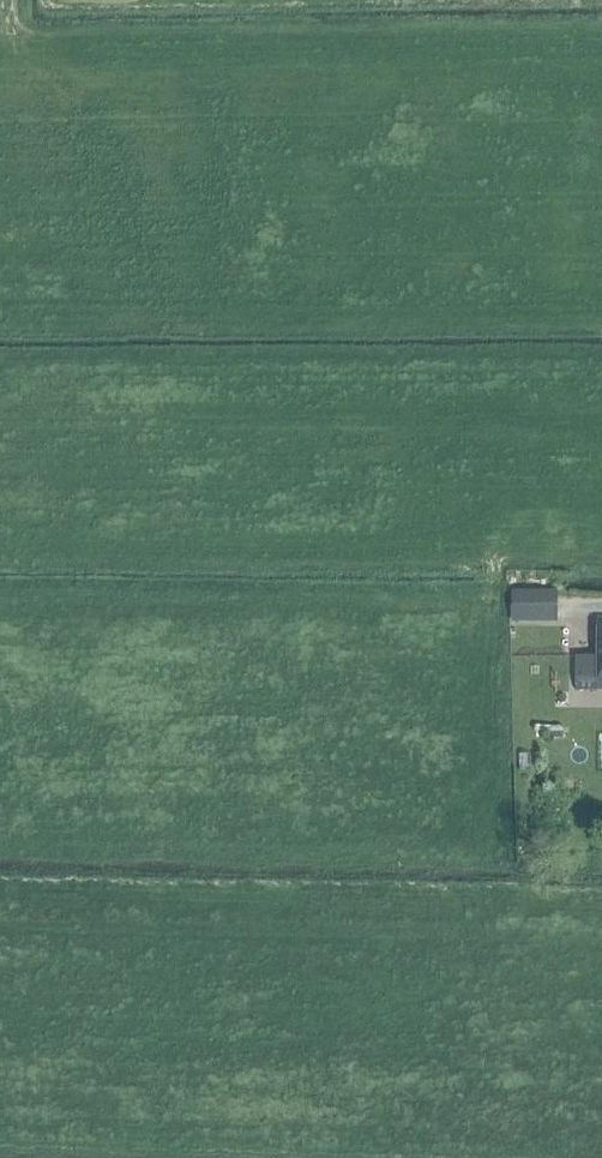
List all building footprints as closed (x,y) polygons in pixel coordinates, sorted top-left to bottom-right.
[(513,593),(513,620),(532,620),(532,593),(513,593)] [(598,620),(597,655),(575,655),(574,689),(597,689),(597,690),(601,690),(601,620),(598,620)]
